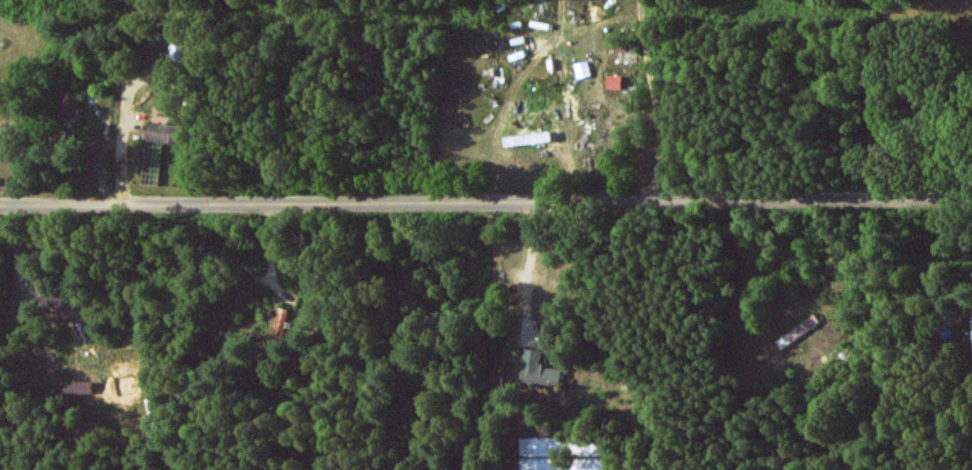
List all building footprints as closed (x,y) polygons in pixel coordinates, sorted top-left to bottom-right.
[(590,76),(587,61),(574,65),(577,79),(590,76)] [(622,77),(607,76),(606,89),(622,90),(622,77)] [(78,92),(60,93),(61,122),(78,122),(78,92)] [(179,145),(182,128),(147,122),(144,139),(179,145)] [(39,304),(61,313),(67,297),(45,288),(39,304)] [(559,386),(561,368),(540,366),(541,351),(524,350),(520,382),(559,386)]
